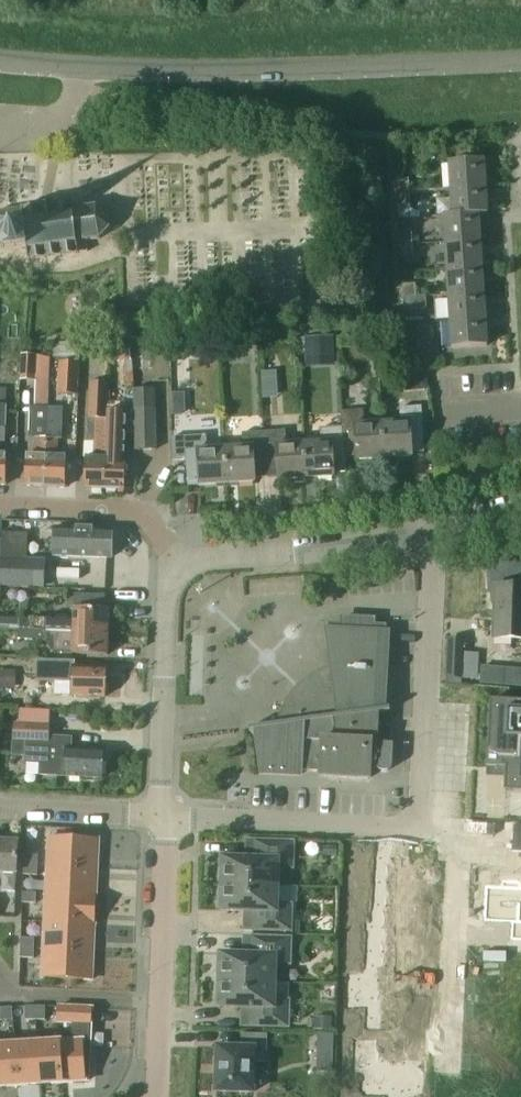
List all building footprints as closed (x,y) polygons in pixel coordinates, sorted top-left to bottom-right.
[(450,190),(485,187),(483,162),(448,164),(450,190)] [(396,180),(397,193),(410,192),(409,179),(396,180)] [(450,190),(451,216),(451,217),(478,215),(486,215),(485,187),(450,190)] [(397,193),(397,205),(411,205),(410,192),(397,193)] [(73,202),(0,213),(0,229),(1,232),(19,229),(22,249),(23,253),(27,252),(28,261),(79,254),(79,255),(91,253),(89,241),(99,240),(110,229),(108,214),(96,205),(74,209),(73,202)] [(451,217),(451,216),(443,216),(444,243),(479,241),(478,215),(451,217)] [(1,232),(3,251),(22,249),(19,229),(1,232)] [(399,233),(400,246),(413,244),(412,231),(399,233)] [(481,267),(479,241),(444,243),(446,269),(481,267)] [(400,246),(401,258),(414,257),(413,244),(400,246)] [(446,269),(448,295),(482,292),(481,267),(446,269)] [(403,285),(403,298),(417,297),(416,284),(403,285)] [(449,322),(484,319),(482,292),(448,295),(449,322)] [(403,298),(404,311),(417,310),(417,297),(403,298)] [(484,319),(449,322),(451,348),(486,346),(484,319)] [(334,336),(305,338),(306,359),(335,358),(334,336)] [(406,338),(406,352),(420,351),(419,337),(406,338)] [(128,341),(110,341),(109,361),(127,361),(128,341)] [(37,355),(21,355),(20,380),(36,380),(37,355)] [(59,362),(57,394),(77,396),(79,363),(59,362)] [(263,395),(277,394),(277,372),(262,372),(263,395)] [(422,390),(428,390),(428,379),(416,379),(417,386),(422,390)] [(90,383),(88,420),(90,420),(107,421),(108,403),(108,401),(108,383),(90,383)] [(154,388),(134,388),(134,403),(134,409),(135,433),(136,450),(156,450),(155,408),(154,388)] [(171,415),(182,415),(181,394),(170,394),(171,415)] [(105,459),(103,489),(125,490),(126,460),(124,460),(125,433),(135,433),(134,409),(134,403),(108,403),(107,421),(105,459)] [(27,456),(25,487),(45,487),(47,438),(48,408),(31,407),(29,437),(35,437),(34,456),(27,456)] [(47,438),(45,487),(66,488),(67,457),(58,457),(58,440),(62,440),(63,408),(48,408),(47,438)] [(410,457),(410,453),(423,452),(420,408),(398,409),(399,422),(381,424),(383,459),(410,457)] [(342,412),(342,427),(343,427),(345,457),(346,457),(356,456),(356,460),(383,459),(381,424),(365,424),(365,411),(342,412)] [(85,459),(85,489),(103,489),(105,459),(107,421),(90,420),(89,442),(91,442),(94,442),(93,459),(85,459)] [(347,473),(346,457),(345,457),(343,427),(342,427),(321,429),(322,444),(305,445),(307,475),(347,473)] [(267,478),(307,475),(305,445),(287,446),(287,431),(264,432),(267,478)] [(228,480),(267,478),(264,432),(242,433),(243,449),(226,450),(228,480)] [(188,482),(228,480),(226,450),(208,450),(207,436),(185,437),(172,438),(173,461),(186,461),(188,482)] [(54,557),(75,558),(111,559),(113,530),(55,528),(54,557)] [(3,533),(1,586),(43,588),(44,564),(39,563),(28,563),(29,534),(3,533)] [(495,585),(494,637),(520,638),(520,586),(495,585)] [(21,617),(20,629),(22,630),(74,632),(108,633),(109,626),(114,627),(115,614),(109,614),(109,611),(104,611),(105,595),(75,594),(75,610),(74,618),(21,617)] [(320,679),(309,687),(305,683),(294,695),(298,698),(291,710),(286,723),(249,728),(249,731),(256,730),(262,773),(300,775),(300,771),(321,772),(321,776),(369,779),(371,744),(377,745),(379,713),(390,711),(389,708),(384,709),(388,633),(384,632),(384,627),(373,626),(373,620),(342,618),(342,625),(331,624),(331,630),(327,629),(333,674),(320,679)] [(20,629),(20,642),(22,642),(46,644),(53,653),(73,654),(108,655),(108,633),(74,632),(22,630),(20,629)] [(447,639),(446,679),(464,680),(466,640),(447,639)] [(55,677),(73,678),(72,697),(105,698),(105,694),(109,691),(109,686),(106,682),(106,669),(64,667),(65,663),(55,662),(55,677)] [(20,670),(0,671),(0,689),(21,687),(20,670)] [(488,768),(506,769),(505,792),(520,793),(520,702),(491,700),(488,768)] [(14,723),(13,753),(23,754),(27,754),(28,749),(28,742),(49,743),(50,733),(51,712),(19,710),(18,724),(14,723)] [(27,759),(27,764),(41,765),(40,776),(101,779),(103,752),(73,750),(74,734),(50,733),(49,743),(28,742),(28,749),(27,754),(27,759)] [(50,838),(48,866),(98,868),(98,864),(99,841),(65,839),(50,838)] [(0,841),(0,873),(17,874),(18,842),(0,841)] [(222,881),(222,885),(278,886),(279,868),(293,868),(294,843),(255,842),(255,859),(223,859),(223,867),(219,870),(219,877),(222,881)] [(381,843),(380,860),(384,861),(383,883),(429,885),(430,860),(408,859),(409,845),(381,843)] [(25,855),(25,865),(38,866),(39,856),(25,855)] [(38,876),(38,866),(25,865),(24,876),(38,876)] [(47,894),(96,896),(97,887),(98,868),(48,866),(47,894)] [(484,922),(512,923),(511,941),(520,941),(520,882),(502,881),(502,887),(486,886),(484,922)] [(383,883),(382,905),(427,907),(428,886),(429,886),(429,885),(383,883)] [(278,905),(278,886),(222,885),(222,887),(219,890),(219,899),(222,902),(222,911),(253,912),(253,930),(291,931),(292,906),(278,905)] [(347,891),(347,903),(357,904),(357,892),(347,891)] [(23,893),(23,903),(36,904),(37,894),(23,893)] [(96,896),(47,894),(46,922),(95,924),(96,910),(96,896)] [(347,903),(347,915),(356,915),(357,904),(347,903)] [(382,905),(381,928),(427,930),(427,929),(426,929),(427,907),(382,905)] [(95,924),(46,922),(44,950),(94,953),(95,933),(95,924)] [(375,949),(374,967),(402,968),(403,954),(426,955),(427,930),(381,928),(380,950),(375,949)] [(220,977),(220,981),(275,982),(276,964),(290,964),(291,939),(252,938),(252,956),(220,955),(220,962),(217,965),(217,974),(220,977)] [(21,939),(21,949),(35,949),(35,940),(21,939)] [(34,959),(35,949),(21,949),(21,958),(34,959)] [(94,953),(44,950),(43,978),(92,981),(92,979),(93,956),(94,953)] [(480,1000),(520,1002),(520,951),(510,951),(509,965),(482,963),(480,1000)] [(360,979),(358,1002),(370,1003),(369,1023),(422,1026),(423,997),(401,996),(402,981),(360,979)] [(275,982),(220,981),(220,983),(216,986),(216,995),(219,998),(219,1007),(250,1008),(250,1026),(288,1027),(289,1002),(275,1001),(275,982)] [(35,1007),(26,1007),(26,1021),(35,1021),(35,1007)] [(35,1007),(35,1021),(46,1021),(46,1007),(35,1007)] [(58,1007),(58,1023),(74,1024),(92,1025),(92,1009),(58,1007)] [(89,1082),(92,1025),(74,1024),(73,1035),(58,1036),(59,1042),(62,1042),(65,1083),(88,1082),(89,1082)] [(267,1063),(268,1035),(241,1034),(241,1048),(218,1047),(217,1063),(216,1063),(216,1076),(217,1076),(216,1092),(254,1093),(255,1063),(267,1063)] [(40,1043),(43,1085),(65,1083),(62,1042),(59,1042),(40,1043)] [(27,1044),(17,1045),(19,1086),(41,1085),(43,1085),(40,1043),(27,1044)] [(19,1086),(17,1045),(16,1044),(0,1046),(0,1087),(19,1086)] [(356,1045),(355,1068),(367,1069),(366,1089),(393,1091),(393,1093),(409,1093),(409,1091),(418,1092),(420,1063),(398,1062),(399,1047),(356,1045)]
